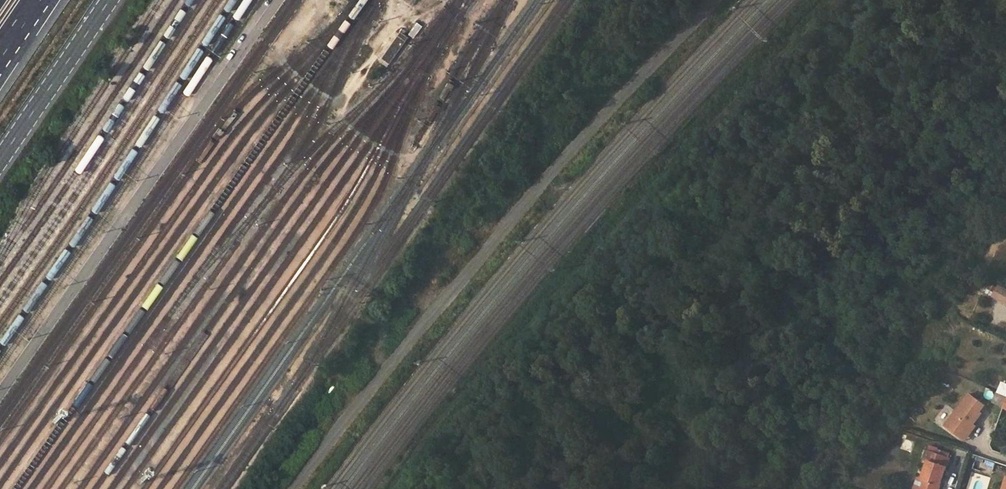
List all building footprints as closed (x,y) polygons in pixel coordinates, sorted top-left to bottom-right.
[(418,23),(409,35),(413,38),(422,26),(418,23)] [(400,32),(381,58),(389,63),(408,37),(400,32)] [(1001,282),(994,293),(1005,300),(1005,285),(1001,282)] [(922,479),(927,481),(925,488),(940,488),(950,458),(927,451),(924,460),(928,462),(922,479)] [(927,481),(922,479),(919,488),(925,488),(927,481)]
